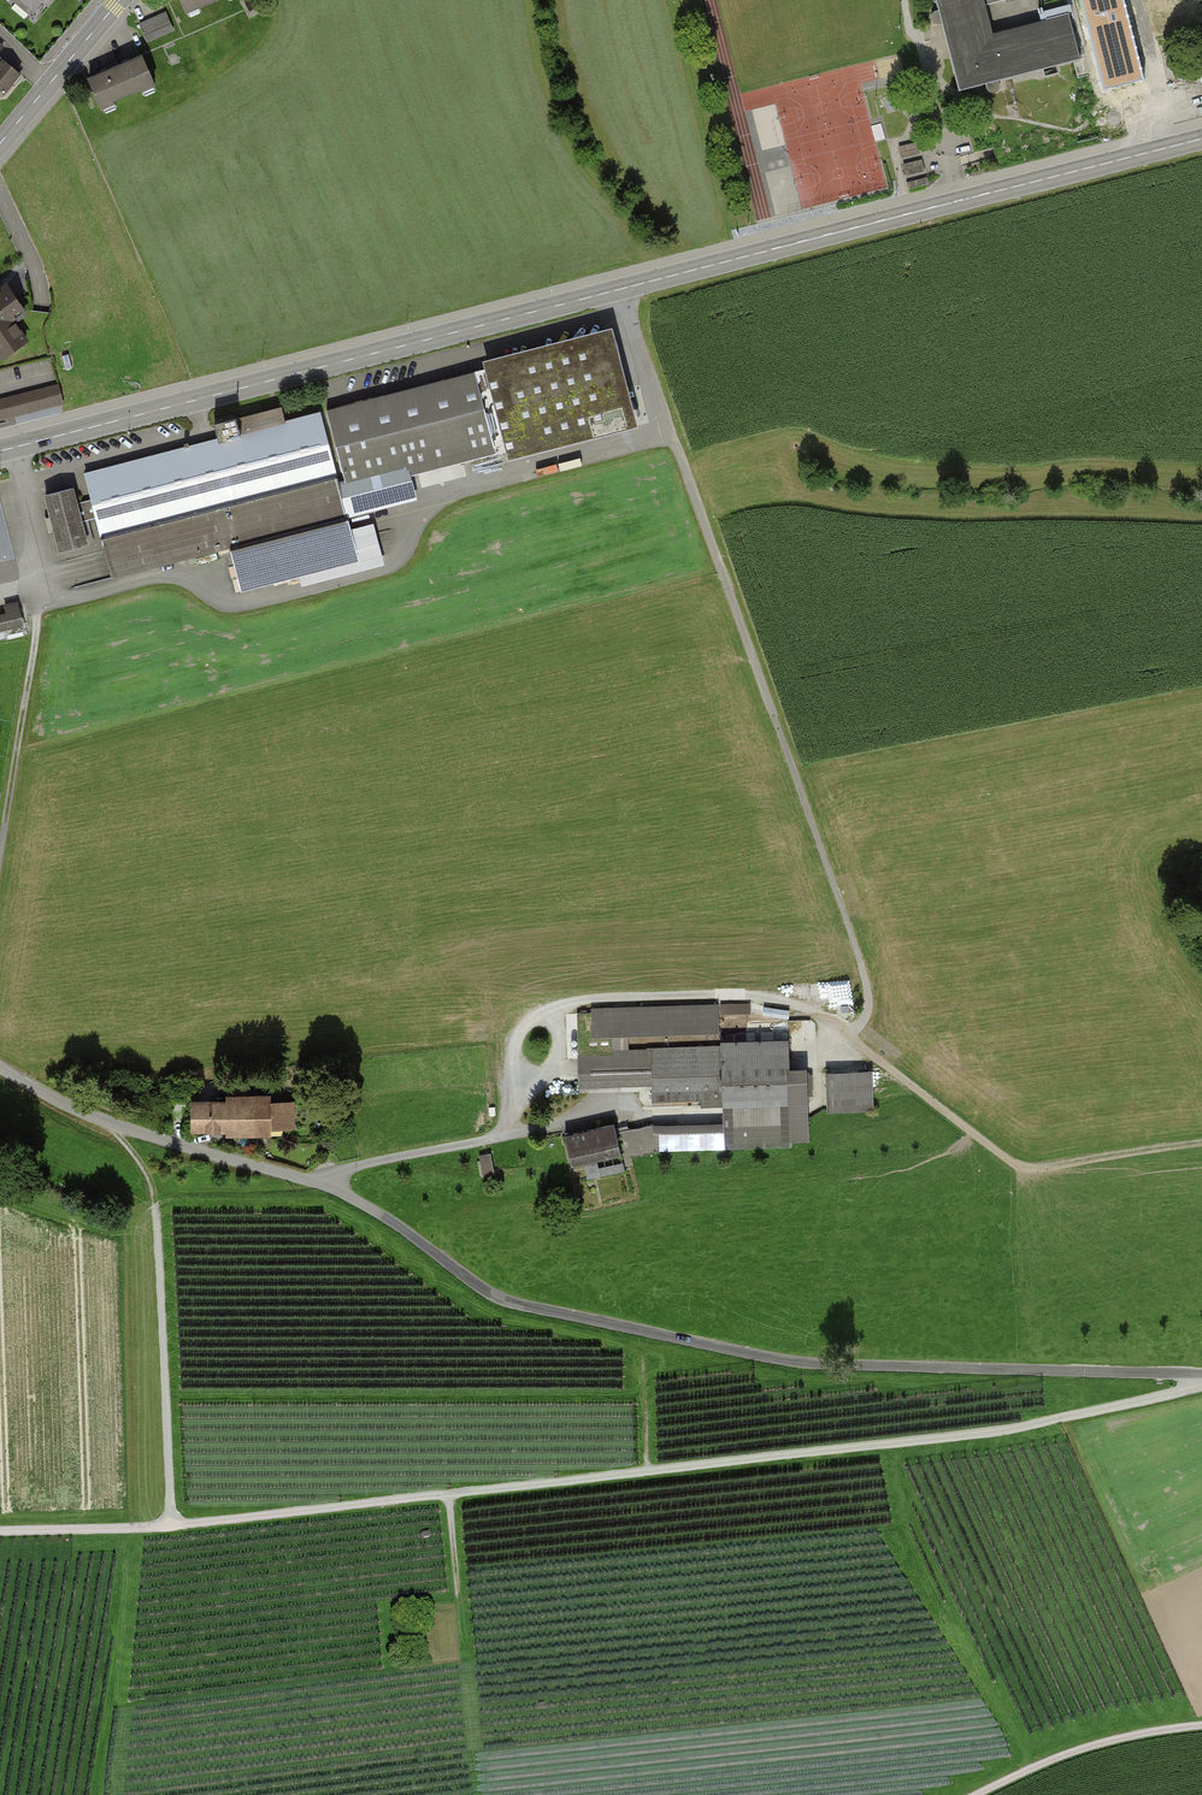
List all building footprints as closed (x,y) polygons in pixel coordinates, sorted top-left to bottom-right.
[(28,15),(30,13),(34,15),(47,0),(11,0),(28,15)] [(198,15),(235,0),(192,0),(198,15)] [(945,43),(957,90),(1083,59),(1071,8),(1045,15),(1048,27),(995,40),(985,0),(934,0),(945,43)] [(1104,89),(1144,79),(1123,0),(1081,0),(1104,89)] [(171,13),(142,24),(150,43),(178,32),(171,13)] [(3,60),(0,64),(0,90),(4,93),(20,74),(3,60)] [(152,60),(99,81),(111,109),(163,88),(152,60)] [(901,143),(902,155),(922,152),(920,140),(901,143)] [(908,175),(905,175),(908,188),(930,183),(924,157),(905,162),(908,175)] [(7,281),(0,286),(0,358),(1,359),(30,340),(16,319),(27,312),(7,281)] [(605,336),(503,363),(525,445),(627,419),(605,336)] [(495,452),(474,372),(282,422),(279,409),(236,420),(235,417),(213,422),(217,437),(85,471),(92,498),(76,503),(72,487),(45,494),(60,551),(87,544),(81,522),(98,517),(114,577),(230,547),(241,591),(358,560),(347,516),(413,499),(404,465),(470,448),(473,458),(495,452)] [(0,398),(0,420),(64,404),(59,383),(0,398)] [(28,626),(21,602),(8,605),(11,615),(0,618),(0,633),(28,626)] [(599,1036),(722,1031),(721,1003),(598,1008),(599,1036)] [(726,1107),(724,1045),(656,1047),(656,1039),(645,1039),(645,1052),(585,1054),(586,1085),(657,1083),(658,1101),(704,1100),(704,1107),(726,1107)] [(794,1039),(726,1041),(729,1124),(657,1126),(658,1154),(789,1150),(789,1142),(808,1141),(805,1069),(795,1069),(794,1039)] [(875,1071),(831,1076),(835,1116),(880,1111),(875,1071)] [(227,1101),(193,1101),(193,1129),(220,1129),(220,1139),(272,1139),(272,1129),(292,1129),(292,1100),(270,1100),(270,1094),(227,1093),(227,1101)] [(627,1157),(620,1124),(571,1134),(577,1167),(627,1157)] [(493,1155),(481,1158),(484,1177),(497,1175),(493,1155)]
